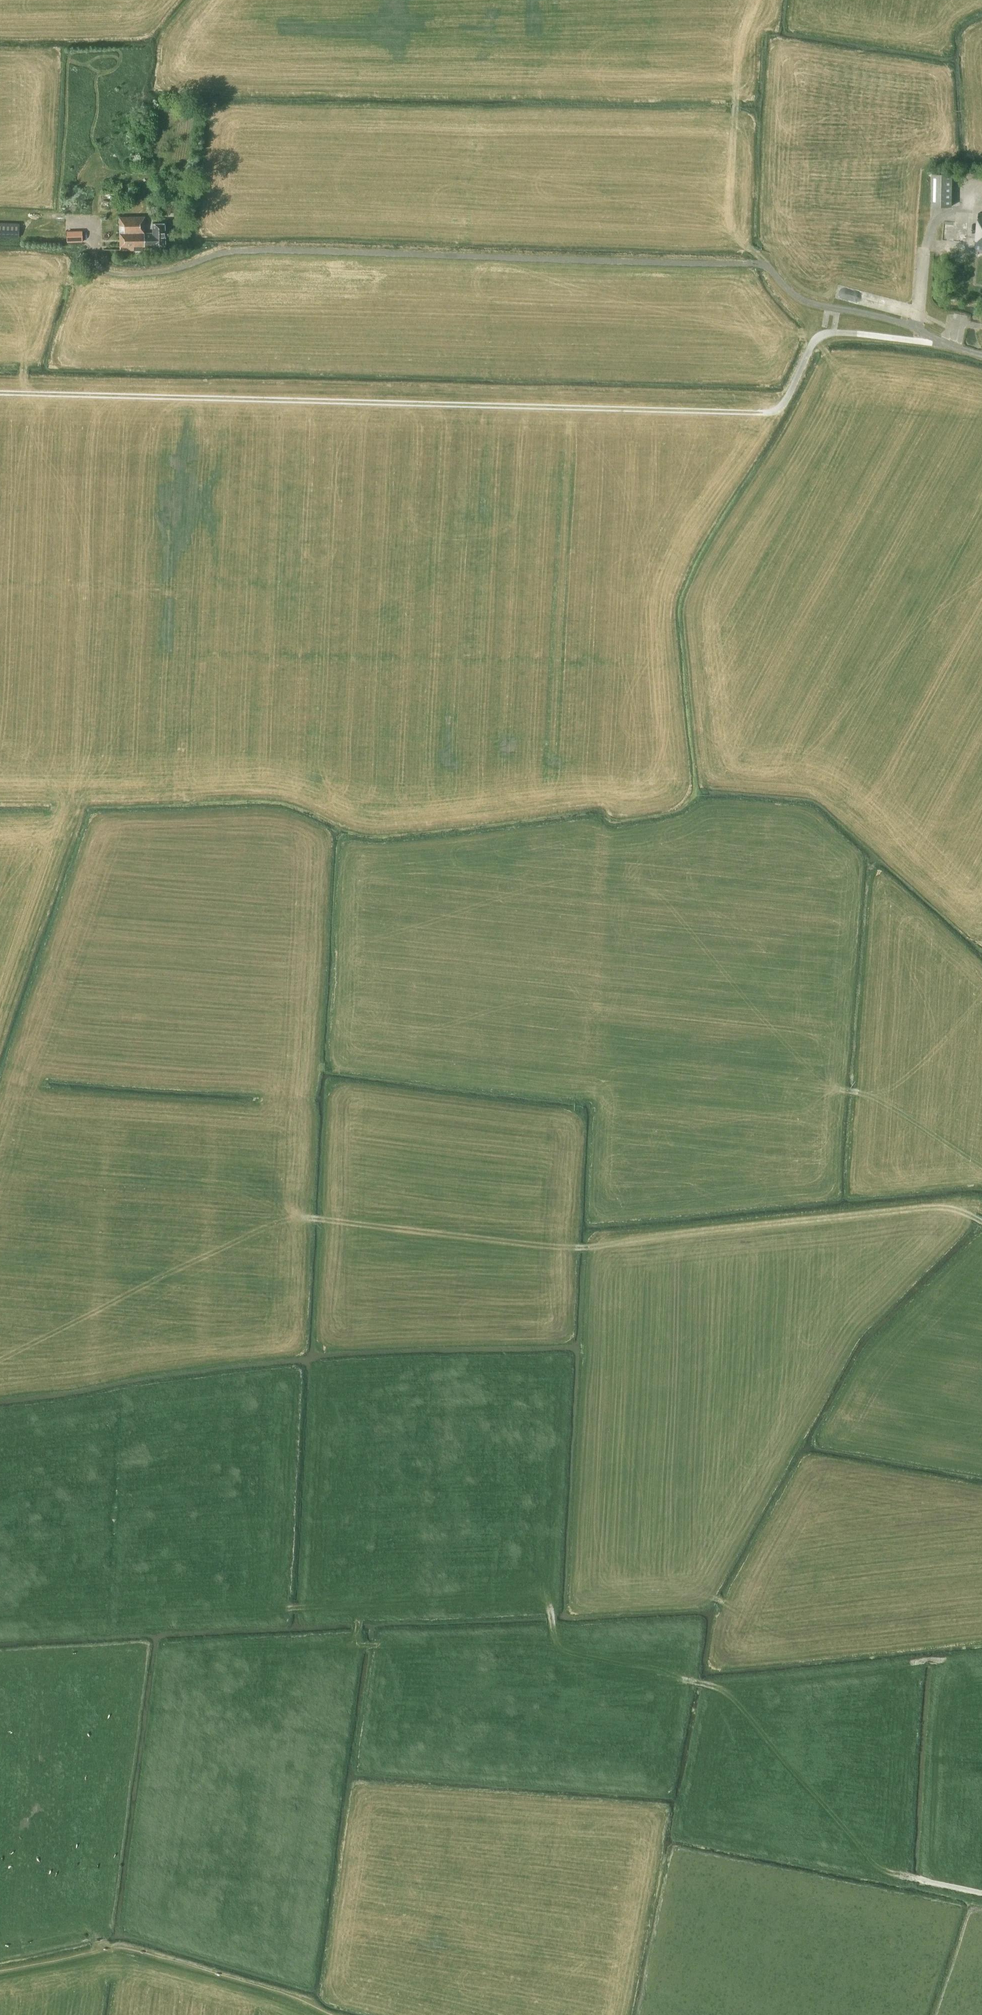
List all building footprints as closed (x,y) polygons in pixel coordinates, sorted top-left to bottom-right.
[(144,232),(144,222),(144,218),(138,218),(138,217),(131,217),(119,217),(120,246),(134,246),(133,249),(142,249),(142,245),(165,246),(165,223),(153,223),(153,232),(144,232)] [(0,222),(0,236),(19,237),(19,223),(0,222)] [(82,229),(65,230),(66,242),(83,241),(82,229)]
